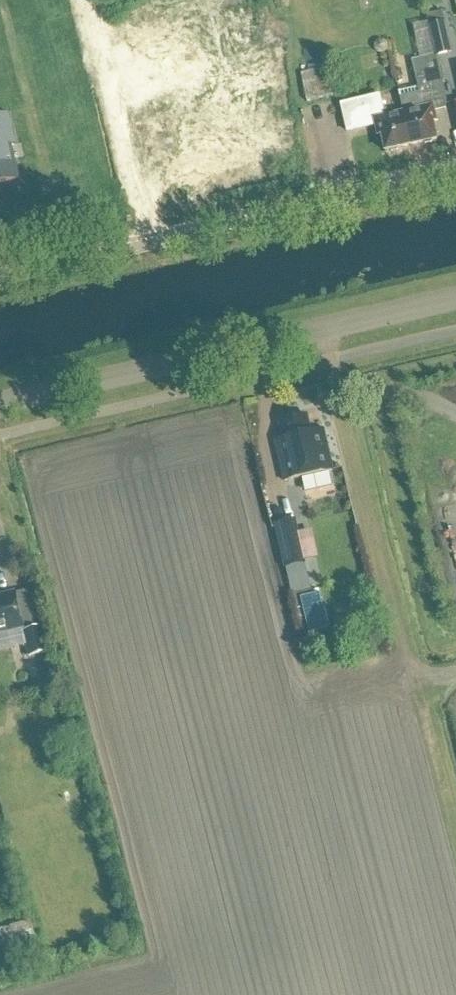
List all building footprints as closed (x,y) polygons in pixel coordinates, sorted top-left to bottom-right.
[(431,30),(438,58),(453,54),(445,26),(431,30)] [(404,115),(411,147),(423,145),(425,146),(432,145),(433,143),(437,142),(433,125),(436,125),(433,109),(448,105),(437,58),(413,64),(419,90),(400,94),(404,115)] [(302,76),(308,103),(335,97),(329,70),(302,76)] [(191,93),(125,106),(138,176),(167,170),(172,192),(163,194),(166,211),(200,204),(192,164),(205,161),(191,93)] [(411,147),(404,115),(385,119),(380,98),(342,107),(348,134),(376,128),(379,139),(382,138),(385,153),(389,152),(392,154),(398,153),(399,150),(411,147)] [(12,148),(12,146),(14,145),(15,147),(16,147),(9,116),(7,116),(8,118),(0,120),(0,187),(20,183),(12,148)] [(265,121),(226,130),(240,189),(279,180),(273,152),(288,149),(282,121),(266,125),(265,121)] [(283,441),(275,443),(284,483),(302,479),(305,492),(332,486),(329,473),(332,472),(323,432),(311,435),(307,417),(279,423),(283,441)] [(304,564),(305,563),(296,521),(276,526),(289,579),(307,575),(304,564)] [(23,629),(16,594),(0,598),(1,601),(0,601),(0,634),(23,629)] [(24,633),(30,658),(50,654),(44,628),(24,633)]
